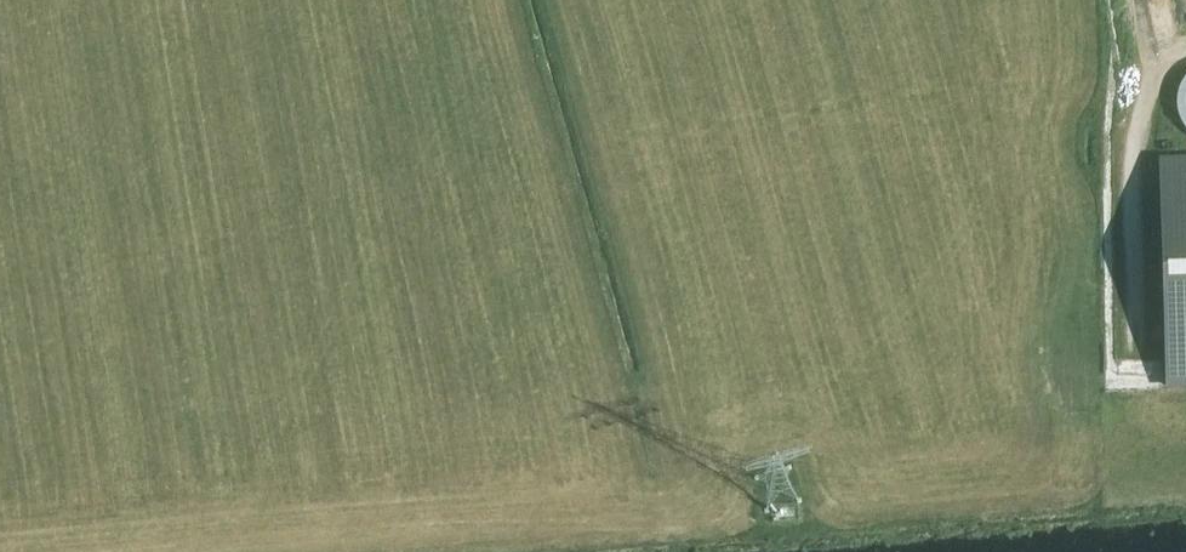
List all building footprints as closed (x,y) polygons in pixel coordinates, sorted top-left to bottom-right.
[(1183,83),(1178,94),(1176,106),(1178,118),(1183,129),(1185,133),(1185,79),(1183,83)] [(1161,168),(1167,387),(1185,386),(1185,167),(1161,168)]
